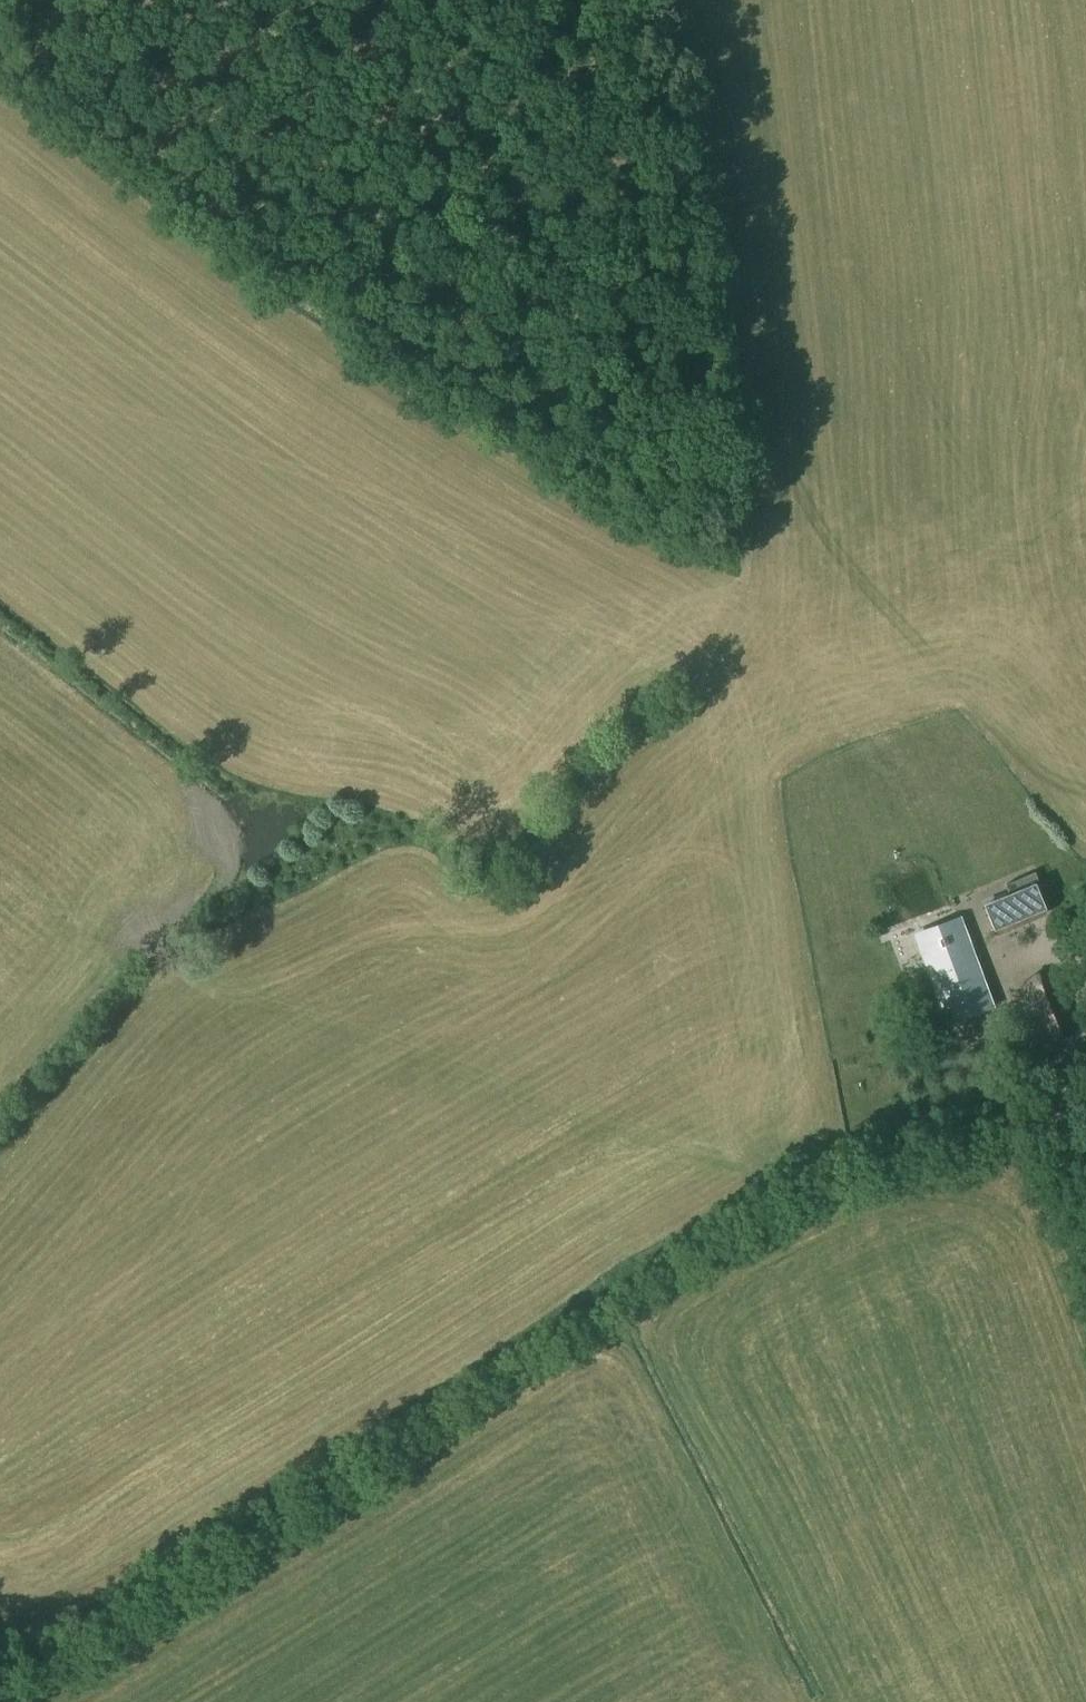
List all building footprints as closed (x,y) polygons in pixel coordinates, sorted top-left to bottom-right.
[(993,931),(1014,922),(1004,896),(983,905),(993,931)] [(1076,949),(1079,958),(1082,957),(1085,956),(1085,933),(1073,937),(1076,949)] [(963,934),(921,949),(949,1023),(991,1007),(963,934)] [(1038,1037),(1061,1041),(1072,1037),(1079,1018),(1060,974),(1043,969),(1040,972),(1034,976),(1028,977),(1020,991),(1038,1037)]
